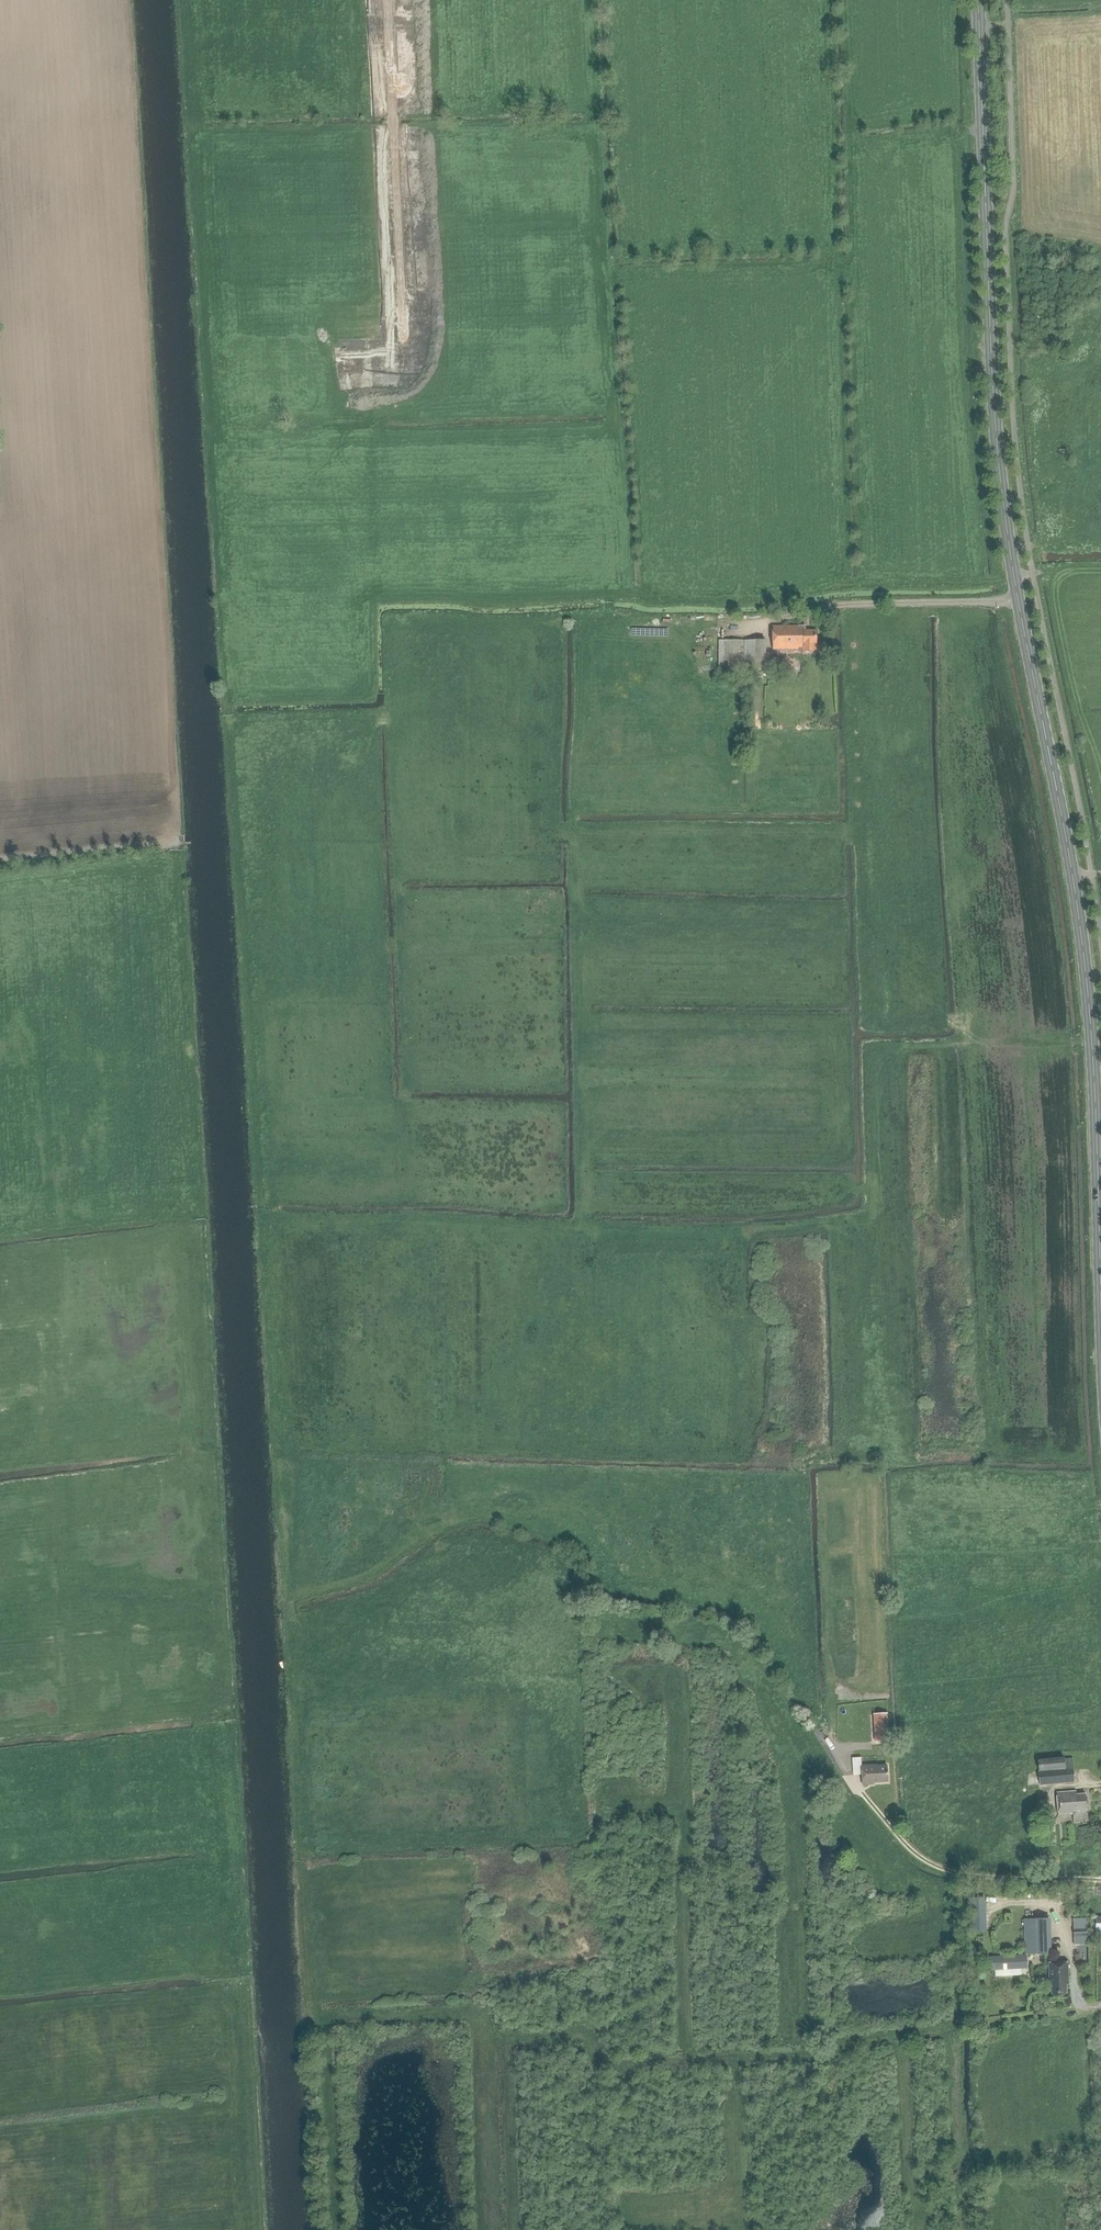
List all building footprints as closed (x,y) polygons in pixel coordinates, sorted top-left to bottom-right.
[(774,627),(774,649),(798,649),(798,652),(818,652),(817,631),(803,631),(803,627),(774,627)] [(726,661),(759,662),(759,639),(726,639),(726,661)] [(890,1723),(876,1723),(877,1741),(891,1740),(890,1723)] [(847,1750),(875,1749),(875,1739),(847,1740),(847,1750)] [(1038,1761),(1040,1785),(1075,1782),(1073,1757),(1038,1761)] [(870,1783),(888,1782),(887,1765),(878,1766),(878,1765),(862,1766),(863,1785),(870,1785),(870,1783)] [(1080,1810),(1086,1810),(1085,1794),(1076,1795),(1076,1791),(1057,1793),(1058,1814),(1073,1813),(1073,1822),(1080,1823),(1080,1810)] [(971,1905),(971,1929),(986,1929),(986,1905),(971,1905)] [(1024,1919),(1024,1954),(1050,1953),(1050,1918),(1024,1919)] [(1085,1918),(1073,1919),(1073,1932),(1085,1932),(1085,1918)] [(1027,1968),(1027,1955),(991,1957),(991,1971),(994,1970),(995,1976),(1022,1975),(1022,1969),(1027,1968)] [(1067,1963),(1049,1963),(1049,1985),(1052,1985),(1052,1994),(1066,1993),(1066,1985),(1068,1985),(1067,1963)]
